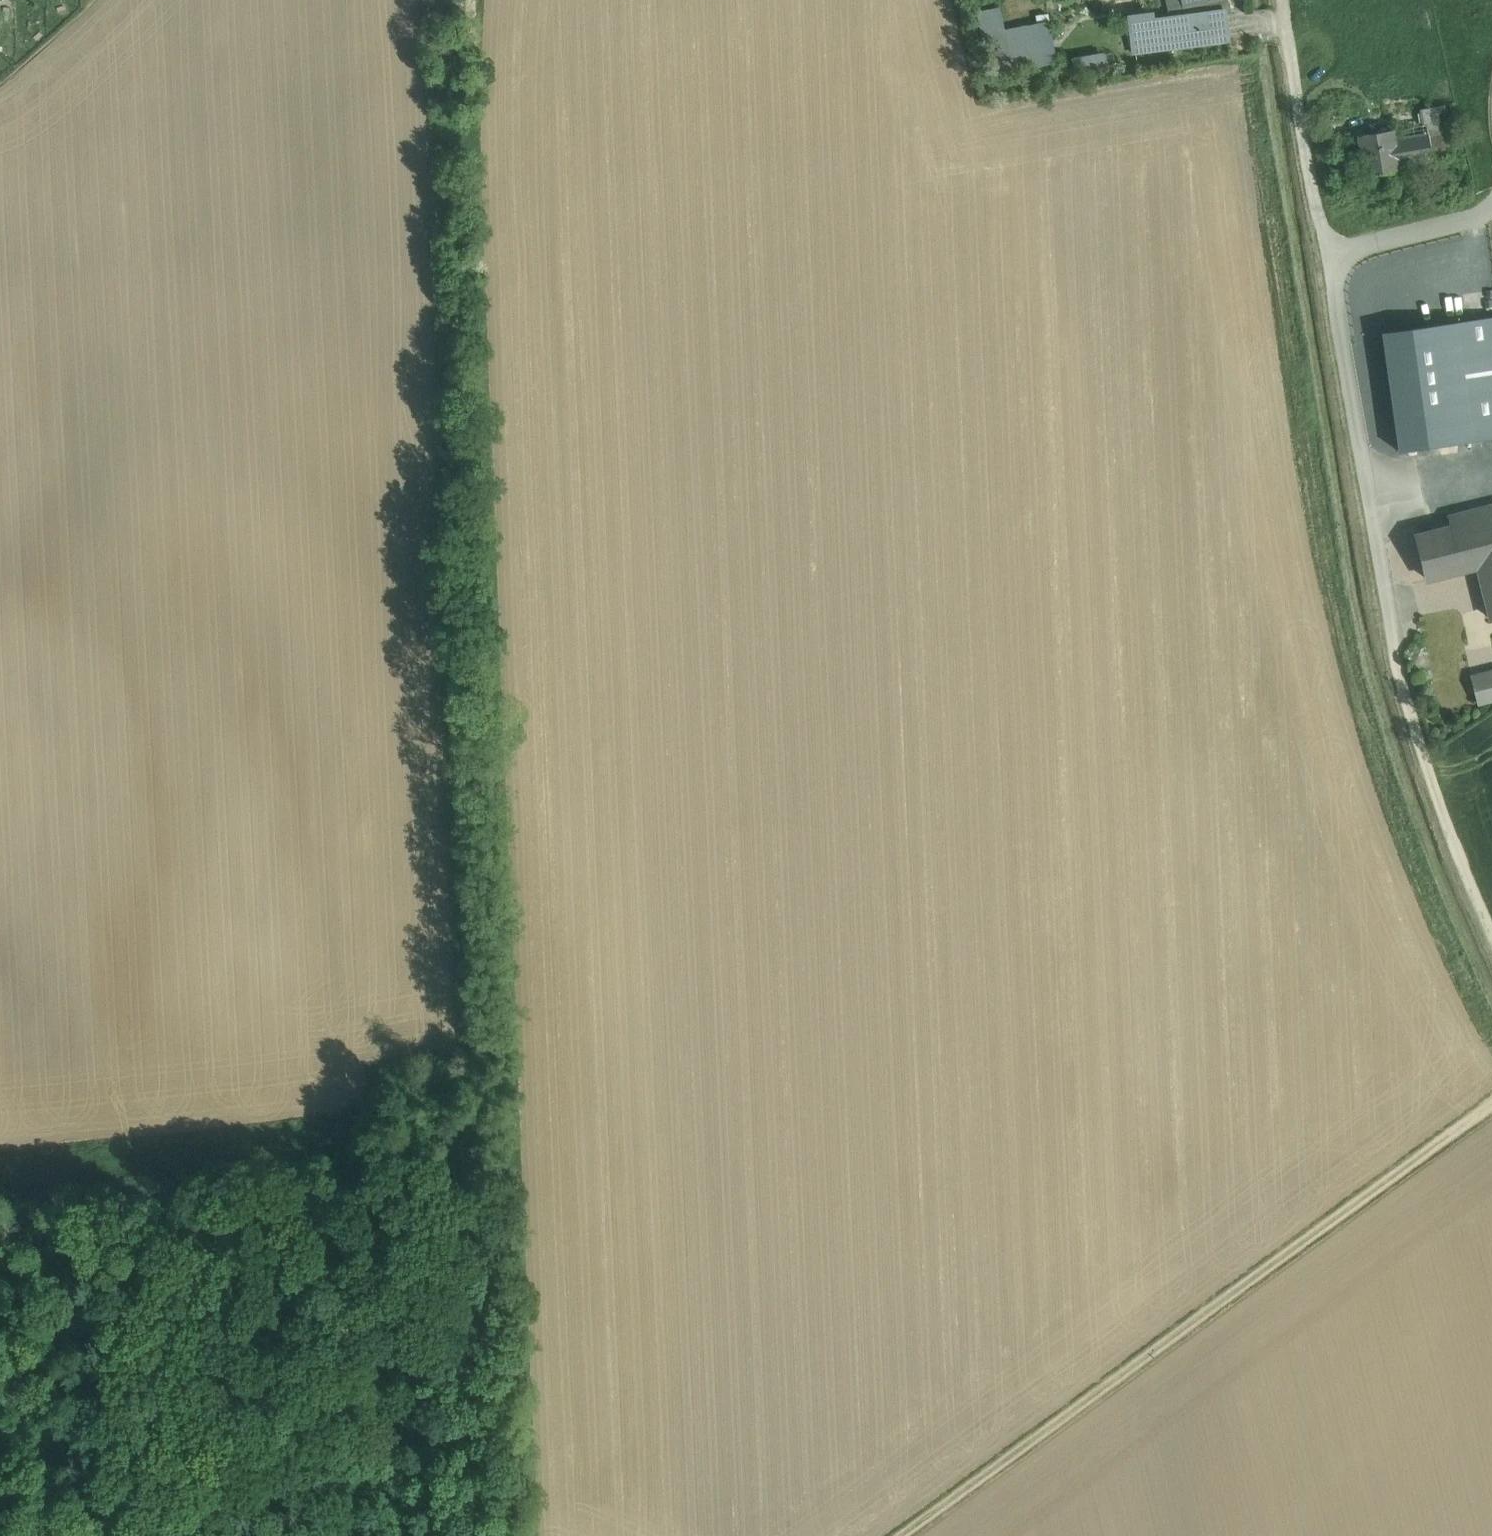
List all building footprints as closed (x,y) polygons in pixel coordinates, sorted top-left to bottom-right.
[(1229,0),(1228,0),(1183,10),(1181,0),(1166,0),(1170,19),(1173,19),(1174,27),(1182,26),(1181,21),(1198,19),(1227,14),(1232,13),(1229,0)] [(1183,10),(1228,0),(1181,0),(1183,10)] [(979,17),(992,75),(1057,60),(1050,21),(1005,28),(1002,14),(979,17)] [(1227,14),(1198,19),(1196,43),(1230,38),(1227,14)] [(1159,47),(1156,21),(1130,16),(1132,50),(1159,47)] [(1159,47),(1196,43),(1198,19),(1181,21),(1182,26),(1174,27),(1173,19),(1170,19),(1156,21),(1159,47)] [(1427,125),(1447,121),(1445,105),(1420,109),(1423,124),(1423,125),(1427,125)] [(1427,125),(1428,135),(1432,156),(1453,153),(1447,121),(1427,125)] [(1428,135),(1427,125),(1423,125),(1423,124),(1413,126),(1415,137),(1428,135)] [(1392,129),(1359,135),(1366,175),(1399,169),(1398,162),(1432,156),(1428,135),(1415,137),(1394,141),(1392,129)] [(1382,331),(1399,450),(1491,438),(1491,317),(1382,331)] [(1478,498),(1470,500),(1472,508),(1479,506),(1478,498)] [(1418,535),(1428,578),(1479,566),(1491,562),(1491,506),(1466,513),(1468,522),(1418,535)] [(1418,535),(1400,542),(1409,580),(1428,578),(1418,535)] [(1479,566),(1491,618),(1491,617),(1491,562),(1479,566)] [(1473,676),(1479,702),(1491,698),(1491,672),(1473,676)]
